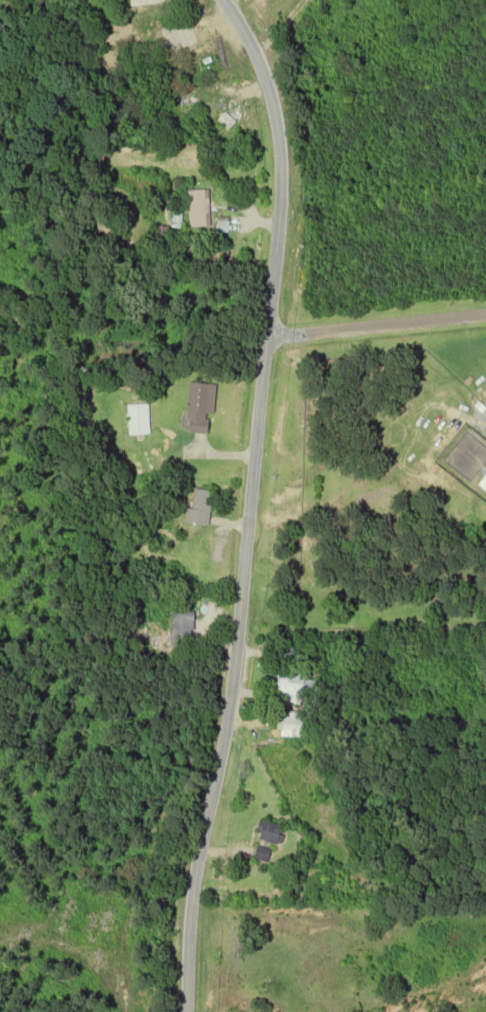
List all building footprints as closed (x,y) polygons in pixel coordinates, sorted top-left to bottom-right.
[(192,21),(162,29),(170,61),(200,53),(192,21)] [(235,121),(225,111),(216,121),(226,130),(235,121)] [(208,190),(188,190),(188,227),(208,227),(208,190)] [(215,384),(191,383),(189,433),(213,433),(215,384)] [(129,435),(150,435),(150,405),(129,405),(129,435)] [(210,525),(215,491),(197,489),(195,509),(189,508),(188,522),(210,525)] [(195,613),(173,613),(173,639),(195,639),(195,613)] [(308,705),(308,699),(316,699),(317,680),(308,680),(308,673),(290,672),(290,676),(280,676),(279,704),(308,705)] [(354,729),(350,714),(334,718),(338,733),(354,729)] [(315,737),(315,715),(283,715),(283,737),(315,737)] [(288,825),(264,821),(258,860),(273,863),(276,845),(285,846),(288,825)]
